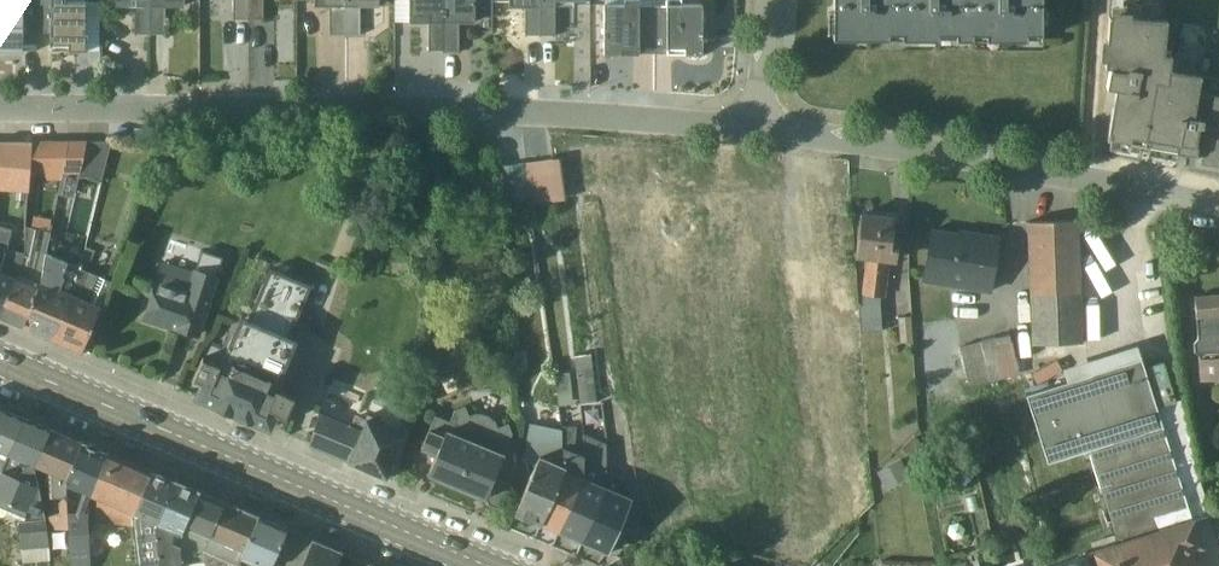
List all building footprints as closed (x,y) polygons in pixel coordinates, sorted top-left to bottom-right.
[(21,51),(22,33),(36,33),(35,0),(0,0),(0,51),(21,51)] [(84,51),(84,36),(101,36),(101,2),(85,2),(85,0),(35,0),(36,33),(49,34),(49,50),(84,51)] [(133,34),(148,35),(148,0),(106,0),(106,5),(115,5),(133,6),(133,34)] [(148,35),(163,34),(164,6),(183,6),(183,0),(148,0),(148,35)] [(231,20),(247,20),(248,0),(231,0),(231,20)] [(247,20),(262,20),(262,0),(248,0),(247,20)] [(343,35),(343,0),(312,0),(313,6),(329,6),(329,34),(343,35)] [(343,35),(358,34),(359,6),(378,6),(378,0),(344,0),(343,35)] [(427,50),(443,50),(443,0),(409,0),(408,21),(427,22),(427,50)] [(443,50),(458,50),(458,22),(473,22),(474,16),(490,16),(491,0),(443,0),(443,50)] [(523,34),(539,35),(539,0),(491,0),(508,1),(508,6),(524,6),(523,34)] [(539,35),(554,34),(554,7),(573,7),(573,0),(539,0),(539,35)] [(638,54),(652,53),(652,6),(638,6),(638,0),(603,0),(603,54),(638,55),(638,54)] [(701,5),(680,4),(680,0),(667,0),(666,6),(652,6),(652,53),(665,54),(666,55),(701,55),(701,5)] [(903,39),(904,0),(832,0),(832,38),(903,39)] [(972,40),(973,0),(904,0),(903,39),(972,40)] [(972,40),(1040,41),(1041,0),(973,0),(972,40)] [(1107,41),(1101,41),(1099,59),(1105,60),(1104,66),(1110,67),(1106,87),(1114,89),(1106,140),(1192,155),(1218,159),(1218,78),(1168,69),(1169,55),(1162,54),(1164,21),(1129,17),(1130,7),(1110,5),(1107,41)] [(0,142),(0,190),(28,192),(29,171),(31,142),(0,142)] [(49,142),(31,142),(29,171),(46,172),(49,142)] [(68,142),(49,142),(46,172),(45,182),(60,182),(60,178),(68,142)] [(85,142),(68,142),(60,178),(68,179),(69,175),(77,176),(85,142)] [(111,142),(85,142),(77,176),(101,181),(111,142)] [(529,205),(565,199),(561,160),(523,163),(528,202),(529,205)] [(502,205),(528,202),(523,163),(498,167),(502,205)] [(860,304),(857,304),(857,311),(859,332),(881,331),(879,297),(885,298),(890,262),(896,262),(899,236),(889,236),(891,218),(859,214),(854,257),(866,259),(861,294),(860,304)] [(1026,222),(1031,344),(1082,342),(1077,220),(1026,222)] [(0,313),(0,315),(23,324),(41,282),(45,253),(50,231),(25,226),(25,232),(24,259),(0,313)] [(0,226),(0,313),(24,259),(25,232),(0,226)] [(921,282),(988,293),(997,238),(958,231),(958,235),(930,231),(921,282)] [(80,268),(52,337),(85,350),(110,280),(87,271),(95,253),(84,248),(77,266),(80,268)] [(140,321),(199,338),(219,276),(217,276),(223,257),(201,250),(195,268),(193,267),(192,271),(162,261),(140,321)] [(41,282),(23,324),(52,337),(80,268),(77,266),(45,253),(41,282)] [(201,381),(194,397),(214,406),(233,414),(291,278),(268,268),(247,318),(240,315),(222,357),(219,356),(216,364),(201,358),(193,378),(201,381)] [(291,278),(233,414),(250,421),(251,421),(269,429),(271,424),(276,413),(283,417),(291,395),(275,389),(296,340),(287,336),(309,285),(291,278)] [(1192,343),(1193,352),(1197,356),(1198,381),(1218,379),(1218,294),(1194,296),(1197,338),(1192,343)] [(910,312),(897,313),(899,343),(913,343),(910,312)] [(957,346),(968,385),(1019,374),(1018,368),(1022,367),(1019,356),(1013,357),(1008,335),(957,346)] [(1187,506),(1157,408),(1137,345),(1061,368),(1066,381),(1025,395),(1046,463),(1088,450),(1113,530),(1187,506)] [(590,354),(572,356),(579,405),(596,402),(590,354)] [(1187,506),(1191,517),(1193,517),(1203,547),(1193,551),(1198,565),(1218,565),(1218,550),(1209,516),(1211,516),(1196,468),(1182,400),(1175,402),(1163,361),(1146,366),(1159,408),(1157,408),(1187,506)] [(569,372),(553,375),(557,405),(572,403),(569,372)] [(307,445),(389,481),(396,463),(394,462),(406,434),(364,416),(361,423),(356,421),(368,392),(331,376),(317,412),(307,445)] [(496,508),(503,504),(511,484),(494,477),(512,434),(507,423),(498,427),(495,421),(491,417),(486,414),(481,413),(475,413),(468,416),(464,405),(453,409),(449,420),(434,415),(420,450),(433,456),(426,475),(455,487),(454,488),(477,497),(477,496),(483,499),(484,497),(486,504),(496,508)] [(23,418),(0,409),(0,473),(23,418)] [(271,424),(278,427),(283,417),(276,413),(271,424)] [(49,429),(23,418),(0,473),(0,507),(24,517),(23,521),(18,522),(21,550),(48,547),(45,517),(34,467),(49,429)] [(513,513),(539,525),(566,466),(560,463),(561,429),(529,423),(520,463),(532,467),(513,513)] [(566,466),(539,525),(556,532),(581,476),(582,455),(574,451),(575,428),(561,429),(560,463),(566,466)] [(65,478),(80,442),(49,429),(34,467),(47,473),(48,528),(67,529),(66,512),(65,483),(65,478)] [(581,476),(556,532),(581,541),(605,487),(605,471),(605,444),(583,433),(582,455),(581,476)] [(913,437),(900,449),(911,461),(923,449),(913,437)] [(106,453),(80,442),(65,478),(65,483),(82,491),(75,512),(66,512),(67,529),(69,565),(90,565),(88,521),(91,495),(106,453)] [(938,443),(923,451),(928,468),(942,465),(938,443)] [(131,515),(150,472),(106,453),(91,495),(95,496),(92,522),(132,526),(131,515)] [(900,460),(876,472),(886,490),(909,478),(900,460)] [(605,487),(581,541),(607,552),(631,497),(617,491),(622,479),(605,471),(605,487)] [(173,482),(150,472),(131,515),(132,526),(136,565),(158,565),(154,527),(173,482)] [(197,492),(173,482),(154,527),(158,565),(182,565),(179,537),(197,492)] [(222,502),(197,492),(179,537),(182,565),(205,565),(203,551),(222,502)] [(258,517),(222,502),(203,551),(205,565),(237,565),(258,517)] [(1113,530),(1117,540),(1088,549),(1089,552),(1094,565),(1198,565),(1193,551),(1203,547),(1193,517),(1191,517),(1187,506),(1113,530)] [(311,540),(258,517),(237,565),(278,565),(279,564),(271,561),(273,557),(292,565),(300,565),(311,540)] [(352,557),(311,540),(300,565),(348,565),(352,557)] [(1089,552),(1049,565),(1094,565),(1089,552)] [(1038,553),(1019,559),(1022,565),(1045,565),(1038,553)] [(353,559),(354,558),(352,557),(348,565),(370,565),(353,559)]
